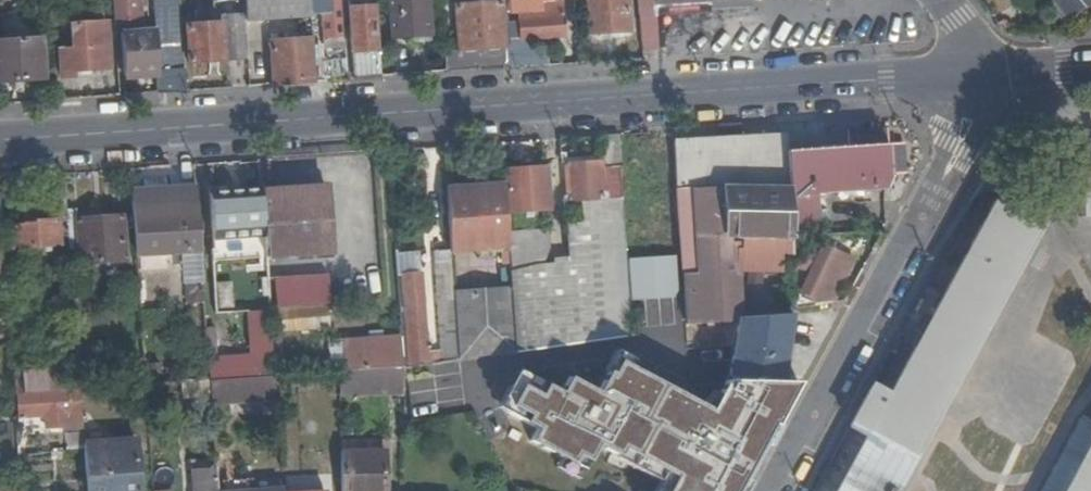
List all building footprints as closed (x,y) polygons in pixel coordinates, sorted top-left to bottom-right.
[(116,24),(139,22),(138,0),(114,0),(116,24)] [(186,91),(179,0),(162,0),(163,16),(156,16),(156,32),(123,33),(123,73),(157,72),(158,93),(166,92),(186,91)] [(311,16),(310,0),(245,0),(246,14),(247,20),(311,16)] [(325,36),(342,35),(340,0),(322,0),(325,36)] [(428,0),(389,0),(391,37),(430,35),(428,0)] [(445,64),(499,61),(502,58),(502,48),(509,48),(506,12),(506,0),(441,0),(445,64)] [(506,12),(519,11),(520,41),(565,39),(562,0),(550,1),(550,0),(506,0),(506,12)] [(587,36),(630,34),(629,0),(585,0),(587,36)] [(1063,23),(1090,1),(1090,0),(1044,0),(1063,23)] [(350,8),(354,80),(364,79),(381,78),(379,50),(376,50),(373,7),(350,8)] [(189,61),(249,58),(247,20),(246,14),(239,14),(222,15),(222,23),(186,25),(189,61)] [(78,76),(78,70),(111,68),(108,22),(73,25),(74,48),(60,49),(62,77),(78,76)] [(325,47),(346,46),(345,35),(342,35),(325,36),(325,47)] [(44,78),(42,38),(0,41),(0,81),(44,78)] [(272,41),(274,85),(289,84),(314,82),(311,38),(272,41)] [(618,170),(616,137),(600,138),(601,163),(564,166),(567,204),(621,200),(618,170)] [(680,250),(685,325),(737,321),(737,273),(779,272),(779,254),(792,254),(791,240),(789,212),(785,152),(784,139),(673,144),(680,250)] [(791,240),(814,238),(811,197),(858,195),(859,197),(867,197),(867,195),(881,194),(888,184),(886,148),(785,152),(789,212),(791,240)] [(549,203),(547,169),(506,172),(508,213),(525,212),(525,218),(530,218),(530,221),(536,220),(536,211),(549,211),(549,203)] [(12,250),(67,246),(66,234),(62,175),(38,176),(42,224),(10,226),(12,250)] [(504,183),(446,186),(446,195),(504,192),(504,183)] [(195,189),(129,194),(134,256),(183,253),(185,281),(201,279),(195,189)] [(266,262),(331,258),(327,191),(261,195),(264,238),(266,262)] [(261,195),(261,192),(209,196),(212,241),(264,238),(261,195)] [(504,192),(446,195),(449,239),(507,235),(507,234),(504,192)] [(873,386),(814,490),(895,490),(966,364),(1043,226),(996,201),(937,309),(889,395),(873,386)] [(125,263),(121,219),(75,223),(79,266),(125,263)] [(538,349),(631,334),(628,302),(625,260),(622,225),(564,229),(568,261),(543,266),(533,268),(538,349)] [(510,274),(533,268),(543,266),(550,249),(549,231),(507,234),(507,235),(508,246),(510,274)] [(449,239),(450,249),(508,246),(507,235),(449,239)] [(819,305),(831,303),(853,263),(818,243),(813,252),(804,247),(795,263),(811,272),(801,294),(795,308),(819,305)] [(415,368),(458,362),(453,292),(452,272),(450,252),(434,252),(441,355),(427,356),(422,276),(403,277),(410,368),(415,368)] [(675,256),(625,260),(628,302),(673,298),(678,290),(675,256)] [(3,265),(4,277),(14,277),(13,265),(3,265)] [(516,352),(538,349),(533,268),(510,274),(511,287),(516,352)] [(230,282),(212,284),(216,311),(234,308),(230,282)] [(471,360),(516,352),(511,287),(453,292),(458,362),(471,360)] [(298,308),(299,332),(329,331),(327,306),(298,308)] [(269,311),(272,353),(285,352),(300,351),(299,332),(298,308),(269,311)] [(741,315),(728,381),(784,377),(796,310),(741,315)] [(270,353),(272,353),(269,311),(246,313),(249,355),(270,353)] [(209,383),(272,378),(270,353),(249,355),(215,357),(214,350),(216,349),(214,329),(205,330),(206,346),(209,383)] [(347,372),(402,369),(399,339),(345,342),(347,372)] [(728,381),(709,413),(617,363),(611,375),(608,373),(597,395),(568,379),(560,394),(527,375),(506,412),(536,429),(529,441),(582,470),(596,446),(658,481),(653,490),(740,490),(774,428),(800,380),(783,380),(784,377),(728,381)] [(340,397),(403,397),(405,369),(402,369),(347,372),(340,373),(340,397)] [(273,382),(212,386),(213,408),(274,404),(273,382)] [(180,399),(210,397),(209,383),(178,384),(180,399)] [(80,414),(78,391),(67,392),(68,398),(16,402),(17,418),(44,416),(45,425),(64,424),(64,415),(70,414),(80,414)] [(70,426),(81,425),(80,414),(70,414),(70,426)] [(1087,420),(1048,490),(1090,490),(1090,423),(1087,420)] [(86,490),(138,490),(134,442),(82,445),(83,450),(86,490)] [(341,452),(341,460),(341,490),(384,490),(384,453),(341,452)] [(215,470),(193,472),(195,490),(217,490),(215,470)]
